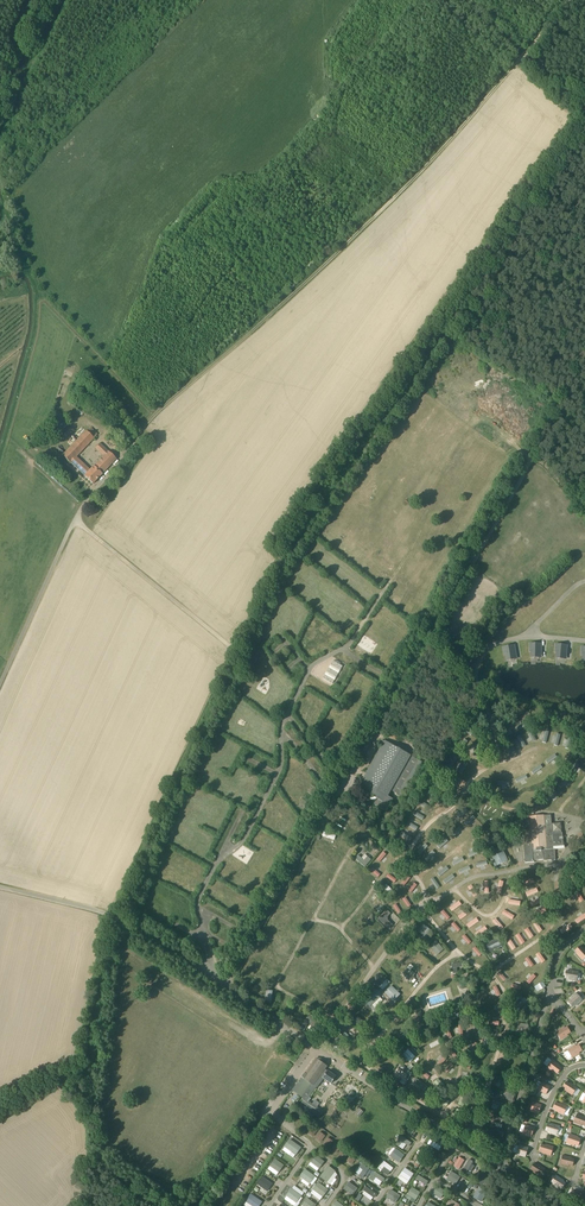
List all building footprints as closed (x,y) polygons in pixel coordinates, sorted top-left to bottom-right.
[(420,405),(415,415),(419,417),(424,407),(420,405)] [(426,407),(420,418),(426,420),(429,413),(428,413),(430,409),(426,407)] [(430,422),(435,412),(431,410),(426,420),(430,422)] [(51,421),(59,430),(68,423),(60,414),(51,421)] [(437,414),(431,423),(435,426),(440,416),(437,414)] [(441,416),(436,427),(440,429),(445,418),(441,416)] [(443,422),(439,434),(444,436),(446,430),(457,434),(461,422),(456,420),(451,418),(449,424),(443,422)] [(62,456),(70,463),(94,438),(86,430),(62,456)] [(466,448),(471,437),(466,435),(461,446),(466,448)] [(479,436),(471,445),(479,452),(487,443),(479,436)] [(102,474),(116,459),(100,444),(96,448),(104,456),(90,471),(88,469),(87,470),(84,468),(80,472),(93,484),(102,474)] [(454,456),(465,461),(466,457),(455,452),(454,456)] [(480,463),(482,458),(471,453),(467,463),(464,462),(460,471),(471,475),(475,467),(478,468),(480,463)] [(452,467),(450,471),(460,476),(463,472),(452,467)] [(462,478),(472,484),(474,480),(464,474),(462,478)] [(467,493),(473,495),(476,486),(465,483),(462,490),(457,488),(455,492),(466,496),(467,493)] [(476,494),(476,505),(485,505),(485,494),(476,494)] [(455,495),(453,499),(463,504),(464,500),(455,495)] [(457,512),(458,509),(448,504),(446,507),(457,512)] [(465,511),(459,521),(470,527),(473,522),(476,517),(465,511)] [(460,538),(467,529),(458,522),(451,532),(460,538)] [(429,550),(423,558),(427,561),(433,553),(429,550)] [(433,565),(439,556),(435,553),(429,562),(433,565)] [(439,557),(434,566),(438,569),(444,560),(439,557)] [(429,573),(433,570),(425,562),(421,565),(429,573)] [(394,597),(390,604),(396,607),(400,600),(394,597)] [(358,610),(360,605),(354,602),(352,606),(358,610)] [(399,647),(402,643),(397,639),(394,644),(399,647)] [(541,649),(539,649),(540,644),(530,644),(530,651),(531,651),(531,657),(536,657),(536,655),(541,655),(541,649)] [(390,645),(388,651),(395,654),(398,648),(390,645)] [(565,651),(566,645),(556,645),(555,652),(557,652),(556,658),(561,658),(561,656),(566,656),(567,651),(565,651)] [(511,657),(516,656),(515,651),(513,651),(513,646),(503,648),(504,655),(506,654),(507,660),(512,659),(511,657)] [(264,661),(268,666),(273,661),(268,657),(264,661)] [(385,665),(388,660),(381,657),(379,663),(385,665)] [(333,684),(335,680),(337,676),(339,673),(341,669),(343,666),(333,660),(331,664),(329,668),(327,671),(325,674),(323,678),(333,684)] [(309,693),(307,699),(314,701),(316,696),(309,693)] [(297,713),(303,721),(308,717),(302,710),(297,713)] [(524,731),(534,726),(530,715),(523,715),(510,720),(516,734),(524,731)] [(484,741),(495,742),(493,735),(489,723),(482,720),(474,740),(482,741),(484,741)] [(516,734),(510,720),(498,725),(500,743),(513,736),(516,734)] [(534,726),(524,731),(531,746),(534,745),(539,744),(539,725),(538,725),(534,726)] [(546,746),(549,747),(553,728),(541,725),(539,725),(539,744),(546,746)] [(565,731),(553,728),(549,747),(560,749),(565,731)] [(524,750),(531,746),(524,731),(516,734),(513,736),(520,752),(524,750)] [(565,731),(560,749),(572,752),(578,734),(565,731)] [(513,736),(500,743),(502,757),(504,758),(509,757),(520,752),(513,736)] [(403,796),(422,762),(385,740),(358,788),(370,795),(367,801),(386,811),(389,806),(393,799),(388,796),(392,790),(403,796)] [(484,741),(483,765),(484,765),(489,762),(493,758),(495,755),(496,751),(495,742),(484,741)] [(584,763),(584,741),(574,757),(584,763)] [(262,752),(268,755),(271,746),(266,743),(262,752)] [(550,752),(540,759),(552,774),(553,773),(561,764),(564,755),(550,752)] [(564,771),(578,782),(584,772),(584,763),(574,757),(564,771)] [(541,781),(552,774),(540,759),(527,770),(535,784),(541,781)] [(448,786),(456,775),(453,773),(438,763),(431,775),(448,786)] [(535,784),(527,770),(511,776),(516,793),(529,787),(535,784)] [(431,775),(425,784),(442,795),(444,792),(448,786),(431,775)] [(425,784),(419,794),(436,804),(442,795),(425,784)] [(307,792),(312,795),(316,788),(311,785),(307,792)] [(436,804),(419,794),(413,805),(429,815),(436,804)] [(449,811),(459,821),(470,812),(460,802),(449,811)] [(429,815),(413,805),(407,815),(423,824),(429,815)] [(449,811),(436,822),(446,833),(447,832),(459,821),(449,811)] [(483,824),(470,812),(459,821),(471,834),(483,824)] [(423,824),(407,815),(400,826),(416,835),(423,824)] [(552,824),(551,815),(545,815),(544,816),(544,815),(522,817),(525,842),(523,842),(525,856),(525,863),(534,862),(534,860),(544,859),(544,861),(556,860),(555,850),(554,851),(554,846),(563,845),(562,833),(561,823),(552,824)] [(471,834),(459,821),(447,832),(446,833),(457,845),(471,834)] [(432,844),(446,833),(436,822),(431,825),(423,836),(432,844)] [(398,829),(394,836),(409,845),(415,836),(416,835),(400,826),(398,829)] [(323,832),(322,836),(331,838),(330,842),(333,843),(336,835),(323,832)] [(432,844),(443,855),(457,845),(446,833),(432,844)] [(403,855),(409,845),(394,836),(387,847),(403,855)] [(418,859),(432,844),(423,836),(422,837),(412,852),(418,859)] [(432,863),(443,855),(432,844),(418,859),(425,868),(432,863)] [(495,862),(493,863),(495,867),(508,860),(503,851),(492,856),(495,862)] [(361,857),(358,855),(355,858),(364,867),(371,859),(365,853),(361,857)] [(450,876),(459,870),(457,867),(448,873),(450,876)] [(395,887),(398,890),(403,892),(412,879),(405,873),(395,887)] [(388,884),(383,886),(389,895),(393,893),(388,884)] [(282,910),(279,916),(289,922),(292,916),(282,910)] [(388,929),(392,924),(387,920),(387,917),(390,913),(387,910),(381,916),(380,915),(377,919),(388,929)] [(427,939),(433,932),(423,924),(417,931),(427,939)] [(502,945),(498,936),(484,943),(488,952),(502,945)] [(429,946),(437,955),(444,949),(436,940),(429,946)] [(287,942),(276,947),(279,954),(290,949),(287,942)] [(580,946),(576,949),(578,952),(576,953),(583,960),(584,958),(584,949),(584,948),(583,949),(580,946)] [(463,961),(450,964),(453,974),(457,972),(456,967),(464,966),(463,961)] [(408,971),(410,969),(408,967),(402,974),(411,981),(415,977),(414,976),(408,971)] [(577,981),(579,972),(570,970),(570,971),(566,971),(565,976),(568,977),(568,979),(577,981)] [(383,989),(390,982),(384,976),(377,984),(383,989)] [(485,982),(481,976),(472,981),(475,988),(485,982)] [(315,1000),(324,992),(315,983),(306,990),(315,1000)] [(384,992),(389,996),(391,994),(396,998),(397,997),(398,997),(399,996),(399,995),(400,993),(391,985),(384,992)] [(458,988),(460,996),(469,995),(467,986),(458,988)] [(372,1005),(380,997),(371,988),(361,999),(374,1010),(376,1008),(375,1007),(372,1005)] [(571,999),(569,1001),(568,1002),(571,1006),(574,1004),(575,1006),(582,1000),(576,993),(570,998),(571,999)] [(525,1005),(520,999),(518,996),(513,1000),(515,1003),(510,1007),(514,1013),(525,1005)] [(413,1027),(424,1024),(420,1010),(416,1012),(417,1016),(411,1018),(413,1027)] [(309,1013),(304,1021),(316,1029),(321,1022),(309,1013)] [(358,1024),(362,1021),(357,1015),(353,1018),(358,1024)] [(529,1024),(517,1022),(516,1026),(517,1026),(516,1031),(523,1032),(523,1034),(526,1035),(528,1028),(529,1024)] [(564,1027),(556,1032),(561,1040),(568,1035),(567,1034),(571,1032),(568,1028),(565,1029),(564,1027)] [(339,1032),(335,1037),(337,1040),(336,1041),(340,1045),(349,1035),(345,1031),(342,1034),(339,1032)] [(520,1046),(521,1043),(522,1043),(523,1039),(512,1036),(511,1040),(510,1043),(520,1046)] [(489,1050),(490,1046),(491,1042),(492,1039),(485,1037),(482,1048),(489,1050)] [(438,1040),(429,1044),(431,1048),(440,1044),(438,1040)] [(568,1050),(572,1058),(580,1053),(579,1052),(582,1050),(580,1046),(577,1047),(576,1045),(568,1050)] [(410,1063),(416,1056),(408,1049),(401,1055),(410,1063)] [(552,1059),(547,1067),(554,1072),(554,1071),(557,1073),(561,1069),(558,1067),(560,1065),(552,1059)] [(325,1069),(327,1066),(318,1060),(308,1075),(305,1072),(293,1090),(302,1096),(312,1083),(314,1085),(325,1069)] [(402,1078),(400,1082),(404,1085),(410,1076),(398,1067),(394,1072),(402,1078)] [(325,1069),(314,1085),(318,1088),(324,1078),(331,1083),(336,1076),(328,1071),(325,1069)] [(425,1095),(430,1087),(415,1077),(410,1086),(425,1095)] [(437,1079),(434,1082),(440,1088),(443,1084),(437,1079)] [(546,1094),(550,1086),(542,1081),(538,1090),(546,1094)] [(572,1095),(578,1087),(570,1082),(570,1083),(567,1081),(563,1086),(566,1088),(565,1090),(572,1095)] [(508,1085),(504,1099),(509,1100),(508,1102),(513,1104),(514,1100),(513,1100),(517,1088),(508,1085)] [(305,1098),(300,1105),(318,1118),(323,1110),(305,1098)] [(491,1106),(505,1113),(509,1106),(494,1098),(492,1102),(491,1106)] [(538,1114),(542,1105),(533,1102),(530,1110),(538,1114)] [(564,1114),(568,1106),(560,1102),(559,1103),(556,1102),(554,1107),(556,1108),(555,1111),(564,1114)] [(359,1116),(364,1111),(359,1107),(354,1112),(359,1116)] [(584,1119),(584,1117),(577,1114),(574,1122),(581,1125),(582,1124),(584,1126),(584,1120),(584,1119)] [(491,1124),(502,1127),(504,1119),(494,1116),(491,1124)] [(305,1121),(300,1127),(305,1131),(310,1124),(305,1121)] [(418,1125),(411,1121),(404,1131),(408,1134),(410,1130),(413,1132),(418,1125)] [(557,1135),(560,1126),(552,1124),(551,1125),(548,1124),(546,1129),(549,1130),(548,1132),(557,1135)] [(532,1136),(534,1127),(525,1125),(523,1133),(532,1136)] [(313,1126),(308,1133),(313,1136),(318,1130),(313,1126)] [(320,1132),(316,1138),(321,1142),(325,1135),(320,1132)] [(578,1146),(580,1140),(577,1139),(578,1137),(569,1134),(566,1143),(574,1145),(575,1144),(578,1146)] [(409,1146),(411,1142),(401,1135),(395,1143),(399,1146),(402,1141),(409,1146)] [(439,1147),(441,1143),(429,1136),(425,1142),(429,1144),(431,1142),(439,1147)] [(328,1137),(324,1144),(329,1147),(333,1141),(328,1137)] [(301,1147),(290,1139),(284,1146),(296,1155),(301,1147)] [(336,1143),(331,1150),(336,1153),(341,1147),(336,1143)] [(551,1155),(554,1146),(546,1144),(545,1145),(541,1144),(540,1149),(543,1150),(542,1153),(551,1155)] [(526,1157),(528,1148),(519,1145),(517,1154),(526,1157)] [(390,1156),(399,1162),(404,1155),(395,1148),(390,1156)] [(344,1149),(339,1155),(344,1159),(349,1152),(344,1149)] [(427,1154),(423,1151),(415,1161),(419,1164),(427,1154)] [(351,1154),(347,1161),(352,1164),(356,1158),(351,1154)] [(316,1155),(311,1162),(319,1168),(325,1161),(316,1155)] [(573,1166),(574,1160),(571,1160),(572,1157),(563,1155),(560,1164),(569,1166),(569,1165),(573,1166)] [(459,1169),(465,1160),(459,1156),(453,1166),(459,1169)] [(284,1165),(275,1158),(270,1165),(279,1172),(284,1165)] [(429,1170),(435,1161),(431,1158),(425,1168),(429,1170)] [(473,1161),(469,1158),(461,1172),(465,1174),(473,1161)] [(393,1168),(383,1160),(378,1167),(382,1170),(381,1170),(387,1175),(393,1168)] [(363,1178),(370,1168),(362,1162),(359,1167),(363,1169),(359,1175),(363,1178)] [(540,1177),(545,1169),(538,1164),(538,1165),(534,1163),(531,1168),(534,1169),(532,1172),(540,1177)] [(327,1182),(335,1171),(328,1166),(320,1176),(327,1182)] [(414,1173),(405,1167),(400,1174),(409,1180),(414,1173)] [(315,1176),(305,1169),(300,1176),(310,1183),(315,1176)] [(376,1178),(382,1182),(385,1178),(374,1171),(369,1178),(373,1181),(376,1178)] [(455,1185),(461,1177),(452,1171),(447,1179),(455,1185)] [(491,1175),(486,1173),(482,1185),(486,1187),(491,1175)] [(418,1175),(416,1179),(425,1185),(428,1181),(418,1175)] [(562,1189),(565,1184),(562,1182),(564,1180),(556,1175),(551,1183),(558,1188),(558,1187),(562,1189)] [(273,1184),(262,1176),(257,1183),(267,1191),(273,1184)] [(357,1188),(348,1181),(343,1188),(353,1195),(357,1188)] [(328,1189),(318,1182),(313,1189),(323,1196),(328,1189)] [(365,1186),(363,1190),(374,1198),(377,1194),(365,1186)] [(441,1198),(445,1190),(438,1186),(433,1193),(441,1198)] [(420,1192),(412,1187),(407,1194),(416,1199),(420,1192)] [(302,1195),(292,1188),(286,1195),(296,1203),(302,1195)] [(474,1197),(481,1201),(486,1192),(479,1188),(474,1197)] [(400,1195),(391,1189),(386,1196),(395,1202),(400,1195)] [(584,1198),(584,1194),(580,1190),(579,1191),(576,1189),(573,1194),(575,1196),(574,1198),(582,1203),(584,1198)] [(262,1201),(251,1193),(245,1201),(253,1205),(259,1205),(262,1201)] [(307,1198),(301,1205),(303,1205),(316,1205),(317,1205),(307,1198)]
